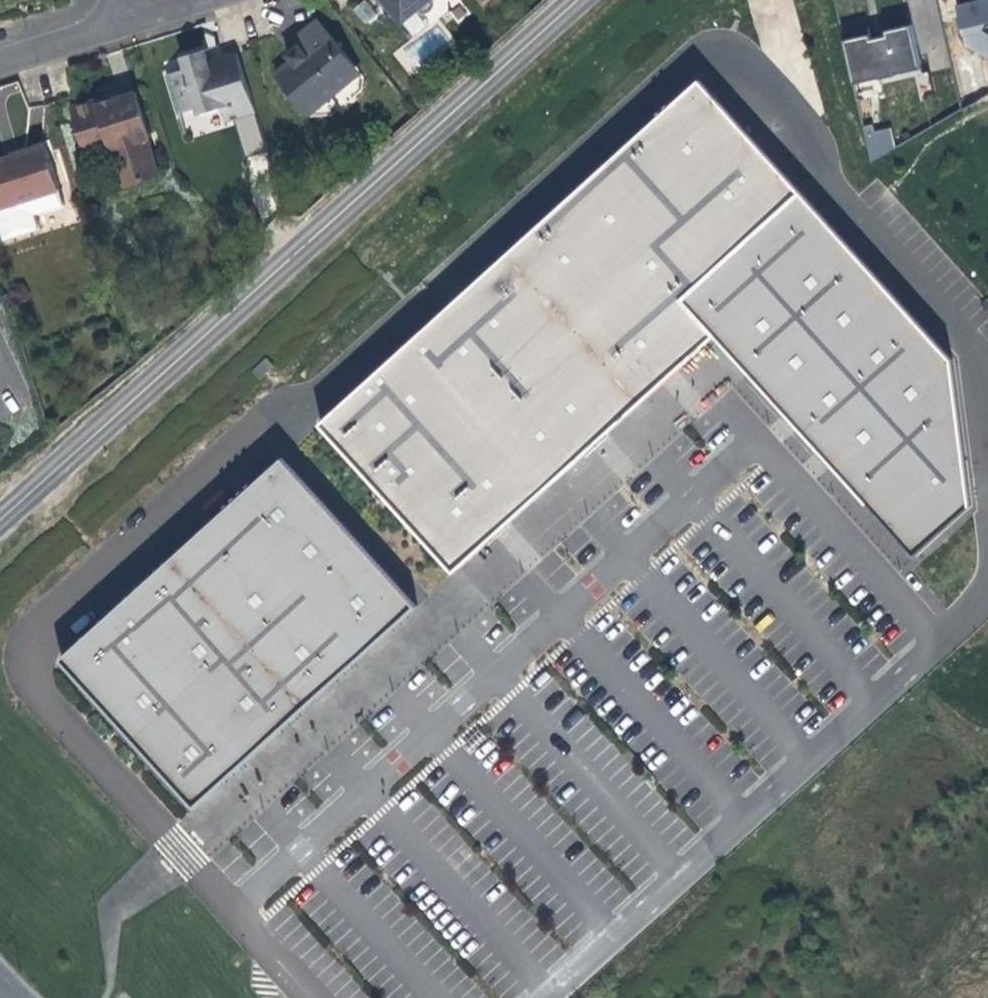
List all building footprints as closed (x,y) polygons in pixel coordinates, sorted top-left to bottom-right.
[(352,9),(364,25),(376,16),(364,0),(352,9)] [(403,25),(434,0),(381,0),(403,25)] [(956,5),(965,44),(987,58),(987,33),(982,29),(987,22),(987,21),(987,0),(975,0),(956,5)] [(357,78),(335,53),(340,49),(318,21),(294,39),(300,47),(305,54),(293,63),(276,76),(310,117),(357,78)] [(854,29),(854,81),(878,76),(878,79),(894,76),(894,73),(914,71),(920,100),(933,96),(926,71),(922,72),(911,25),(884,31),(885,35),(878,36),(871,38),(867,26),(854,29)] [(293,63),(305,54),(300,47),(294,52),(289,56),(293,63)] [(335,53),(357,78),(361,75),(340,49),(335,53)] [(252,115),(233,54),(206,63),(202,52),(191,55),(181,59),(184,70),(166,76),(178,116),(195,111),(197,117),(218,110),(223,124),(231,122),(242,160),(264,153),(252,115)] [(366,387),(334,426),(456,566),(701,350),(717,335),(921,557),(984,462),(970,347),(703,79),(366,387)] [(123,189),(159,178),(147,142),(152,141),(137,95),(117,102),(98,108),(96,101),(70,110),(86,161),(93,159),(98,150),(107,146),(118,150),(123,164),(116,167),(123,189)] [(104,99),(96,101),(98,108),(117,102),(115,95),(104,99)] [(860,127),(863,137),(871,160),(897,148),(891,129),(875,132),(873,125),(860,127)] [(41,214),(69,205),(51,146),(22,155),(41,214)] [(41,214),(22,155),(12,158),(0,162),(0,223),(6,242),(46,230),(41,214)] [(284,456),(61,657),(191,801),(418,603),(284,456)]
